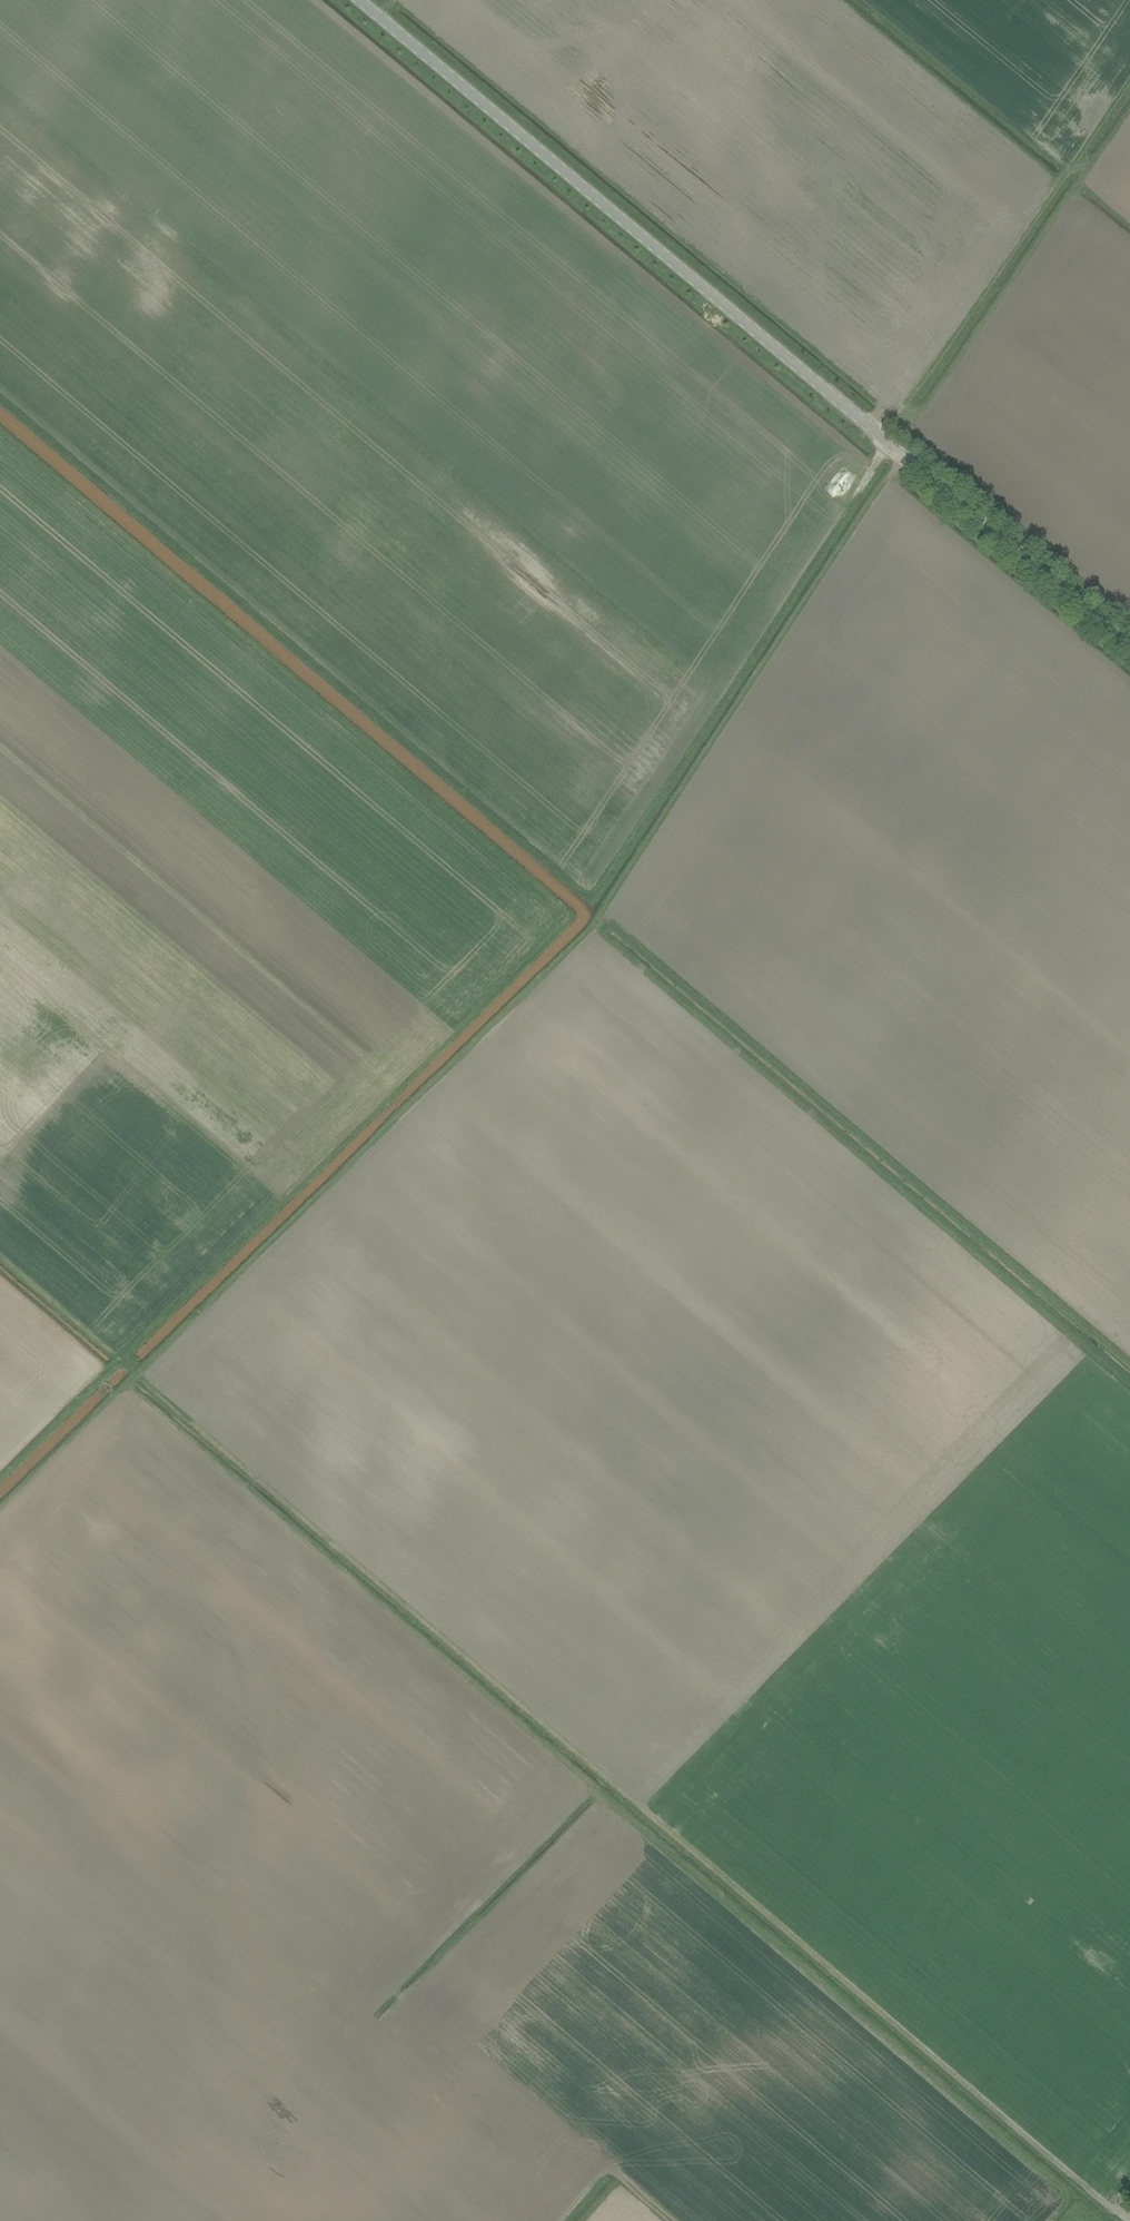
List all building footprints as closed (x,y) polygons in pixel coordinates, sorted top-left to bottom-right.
[(123,1367),(109,1381),(115,1386),(128,1372),(123,1367)]
